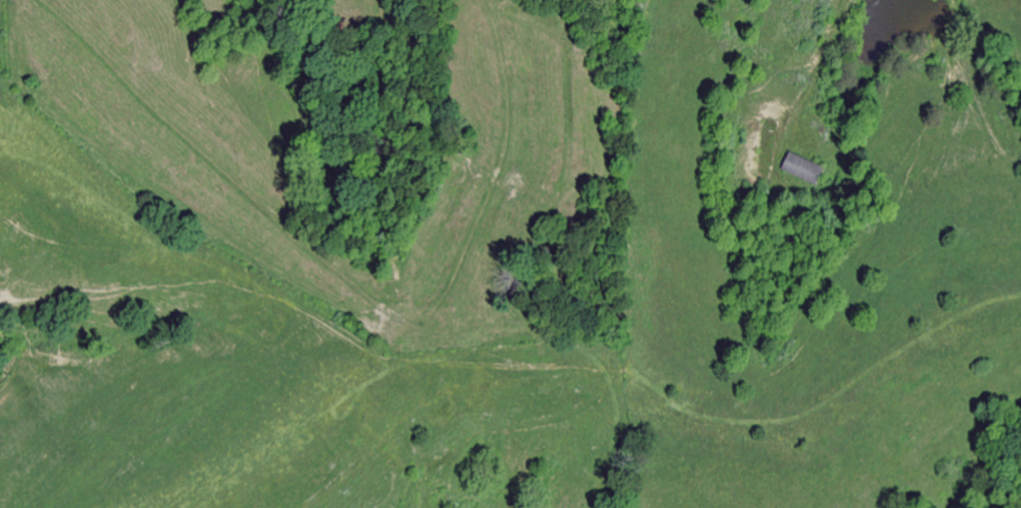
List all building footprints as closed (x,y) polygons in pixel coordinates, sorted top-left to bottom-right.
[(826,170),(792,154),(783,171),(817,188),(826,170)]
